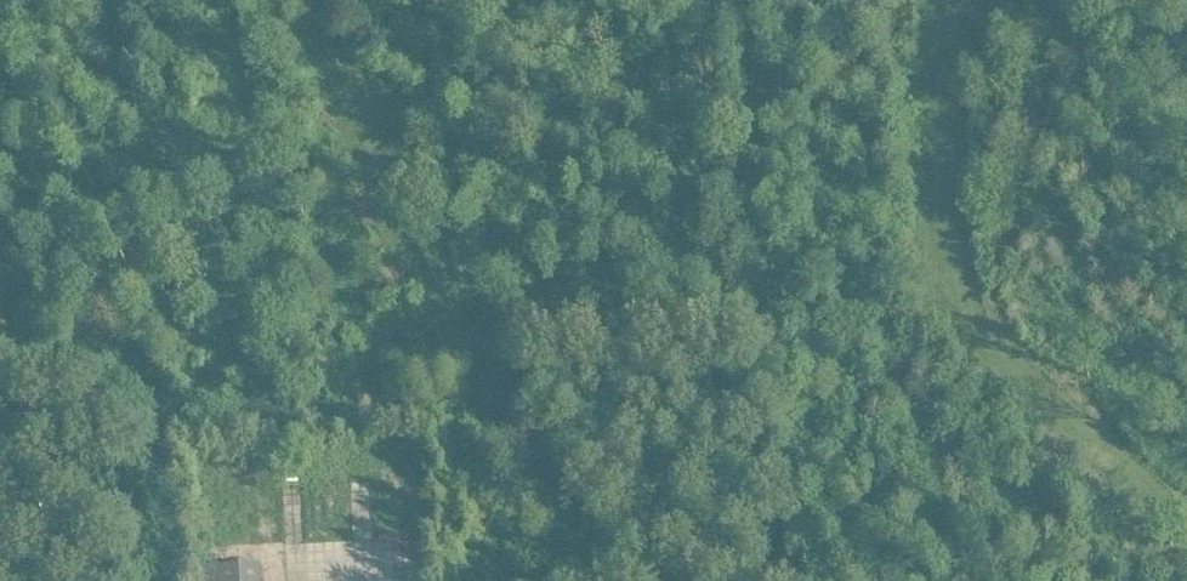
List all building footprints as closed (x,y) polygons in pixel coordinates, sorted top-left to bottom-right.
[(203,580),(261,580),(261,567),(202,570),(203,580)]
